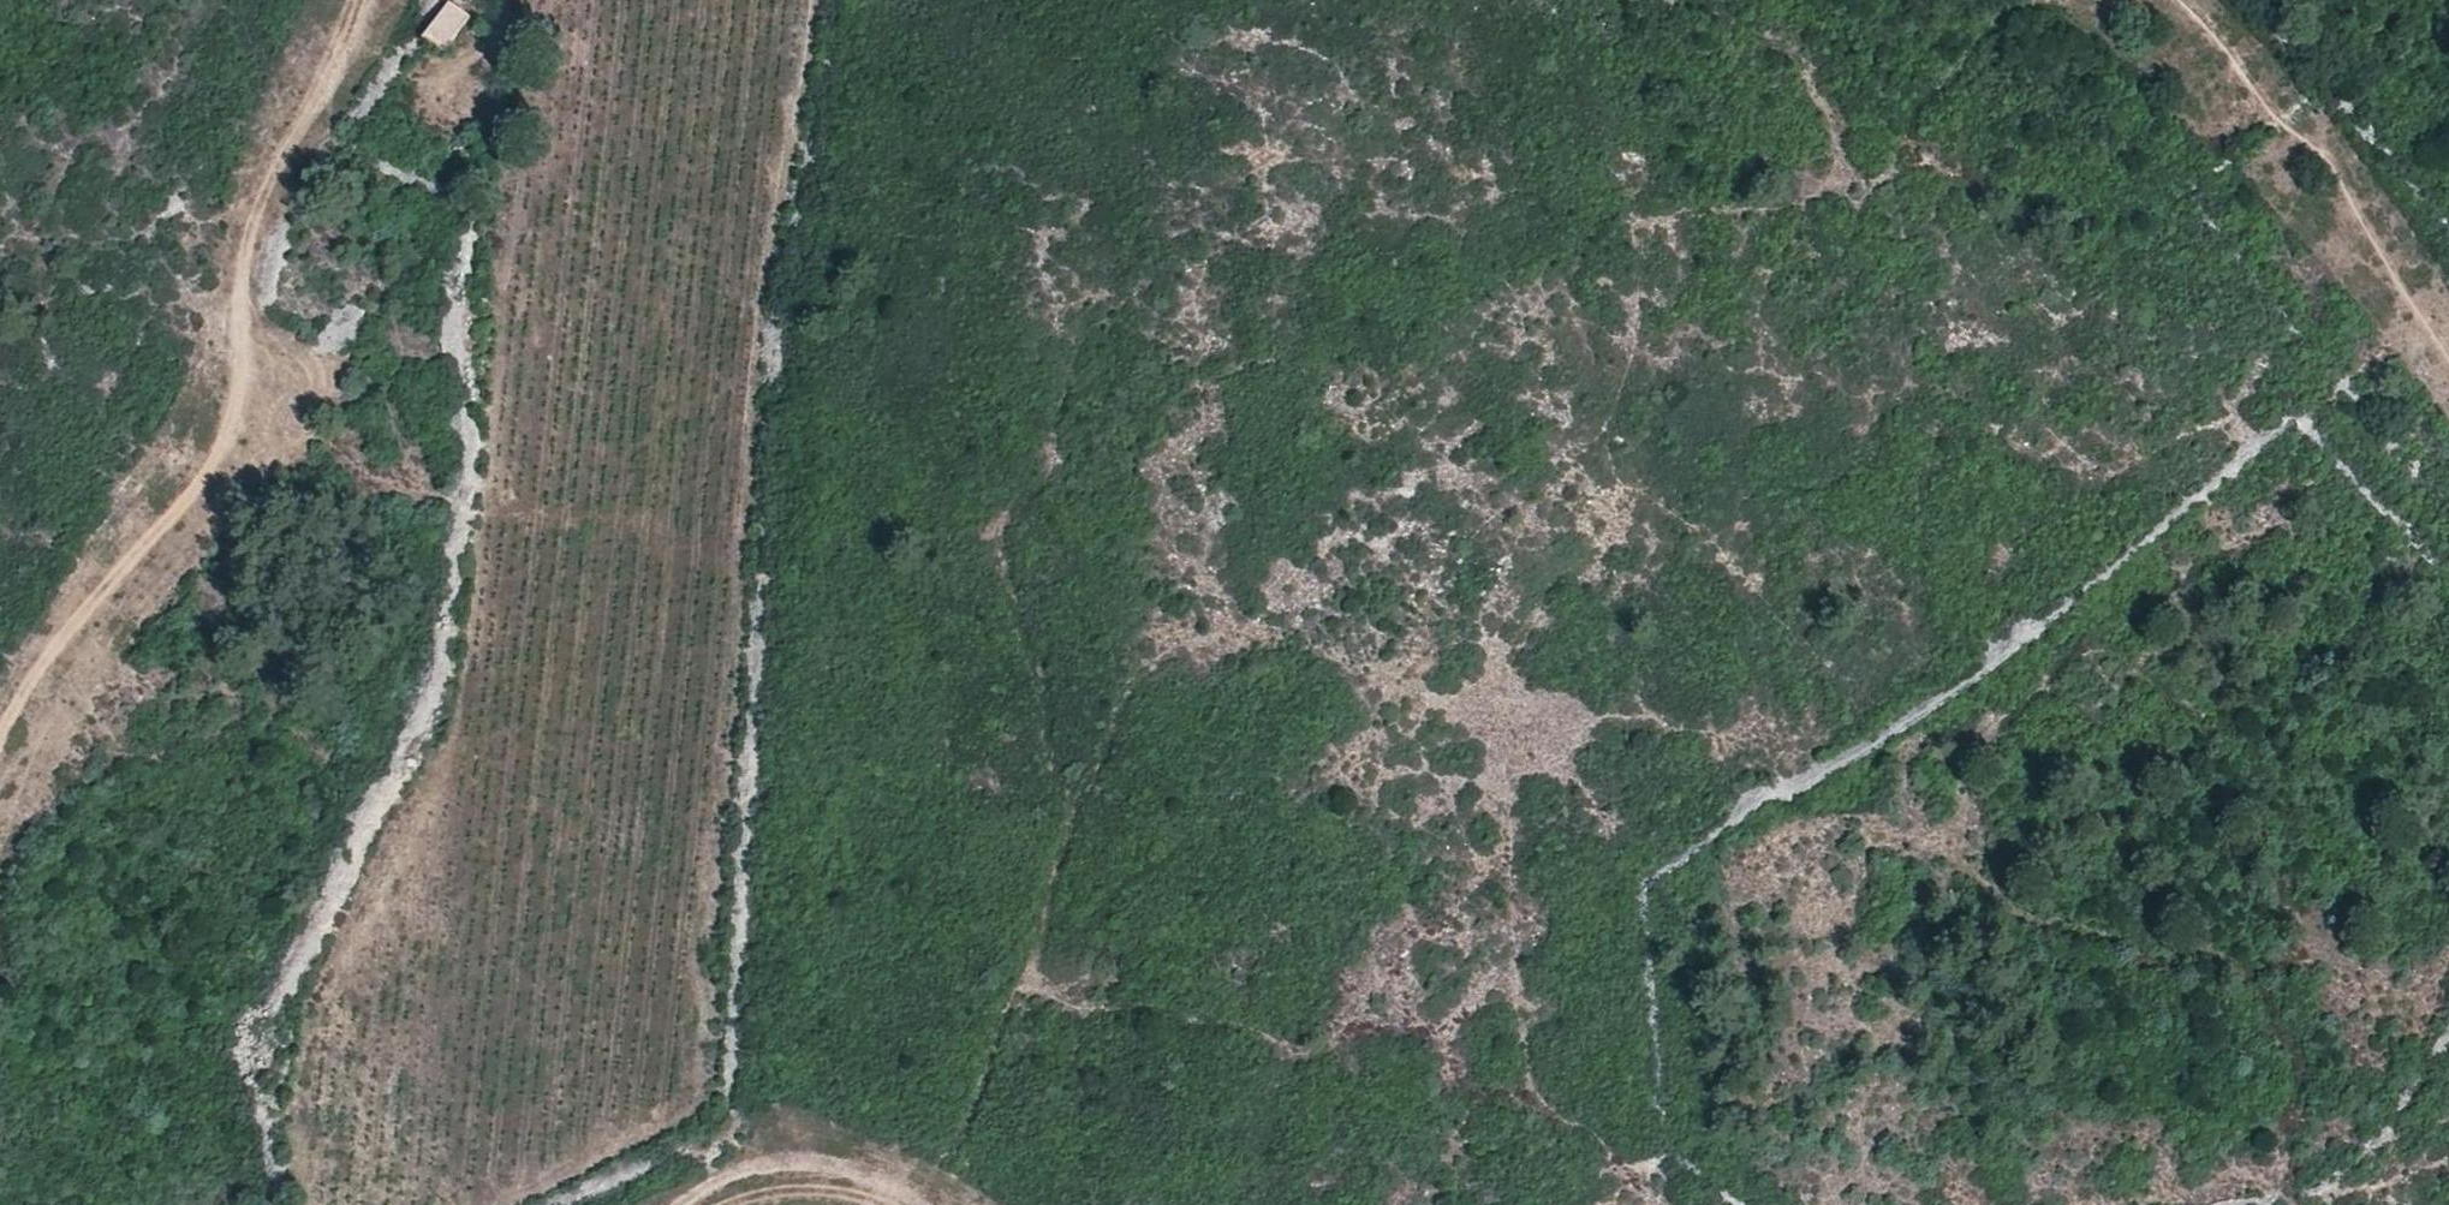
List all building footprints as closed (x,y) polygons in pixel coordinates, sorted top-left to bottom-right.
[(453,1),(425,36),(447,53),(475,18),(453,1)]
